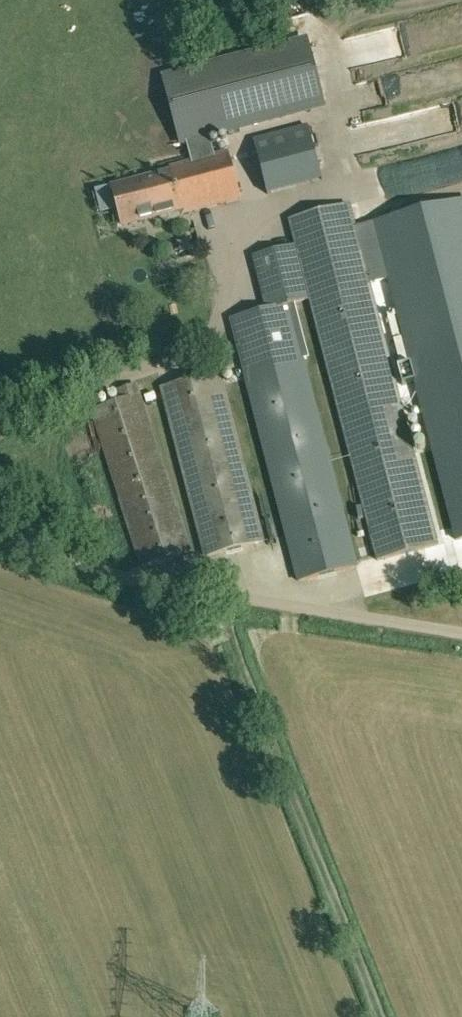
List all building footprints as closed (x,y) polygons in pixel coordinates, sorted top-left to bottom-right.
[(355,38),(358,61),(401,55),(397,32),(355,38)] [(308,42),(252,55),(268,117),(325,102),(308,42)] [(189,162),(214,156),(208,133),(268,117),(252,55),(165,78),(181,140),(185,139),(189,162)] [(358,125),(363,148),(461,125),(461,101),(358,125)] [(267,195),(323,180),(308,124),(257,137),(253,139),(267,195)] [(170,171),(112,185),(122,224),(180,209),(181,212),(239,197),(227,153),(214,156),(189,162),(169,168),(170,171)] [(356,227),(366,267),(370,282),(390,277),(411,359),(396,363),(403,388),(418,384),(457,539),(461,538),(461,199),(356,227)] [(393,199),(366,205),(369,219),(396,213),(393,199)] [(296,242),(306,282),(366,267),(356,227),(350,204),(290,219),(296,242)] [(306,282),(296,242),(274,248),(283,285),(262,291),(267,309),(310,298),(306,282)] [(366,267),(306,282),(310,298),(377,560),(438,544),(370,282),(366,267)] [(296,302),(231,319),(243,367),(301,351),(293,320),(301,318),(296,302)] [(301,351),(243,367),(298,580),(356,565),(301,351)] [(207,556),(263,541),(219,373),(163,387),(207,556)] [(141,566),(190,550),(137,384),(119,390),(122,400),(92,410),(141,566)]
